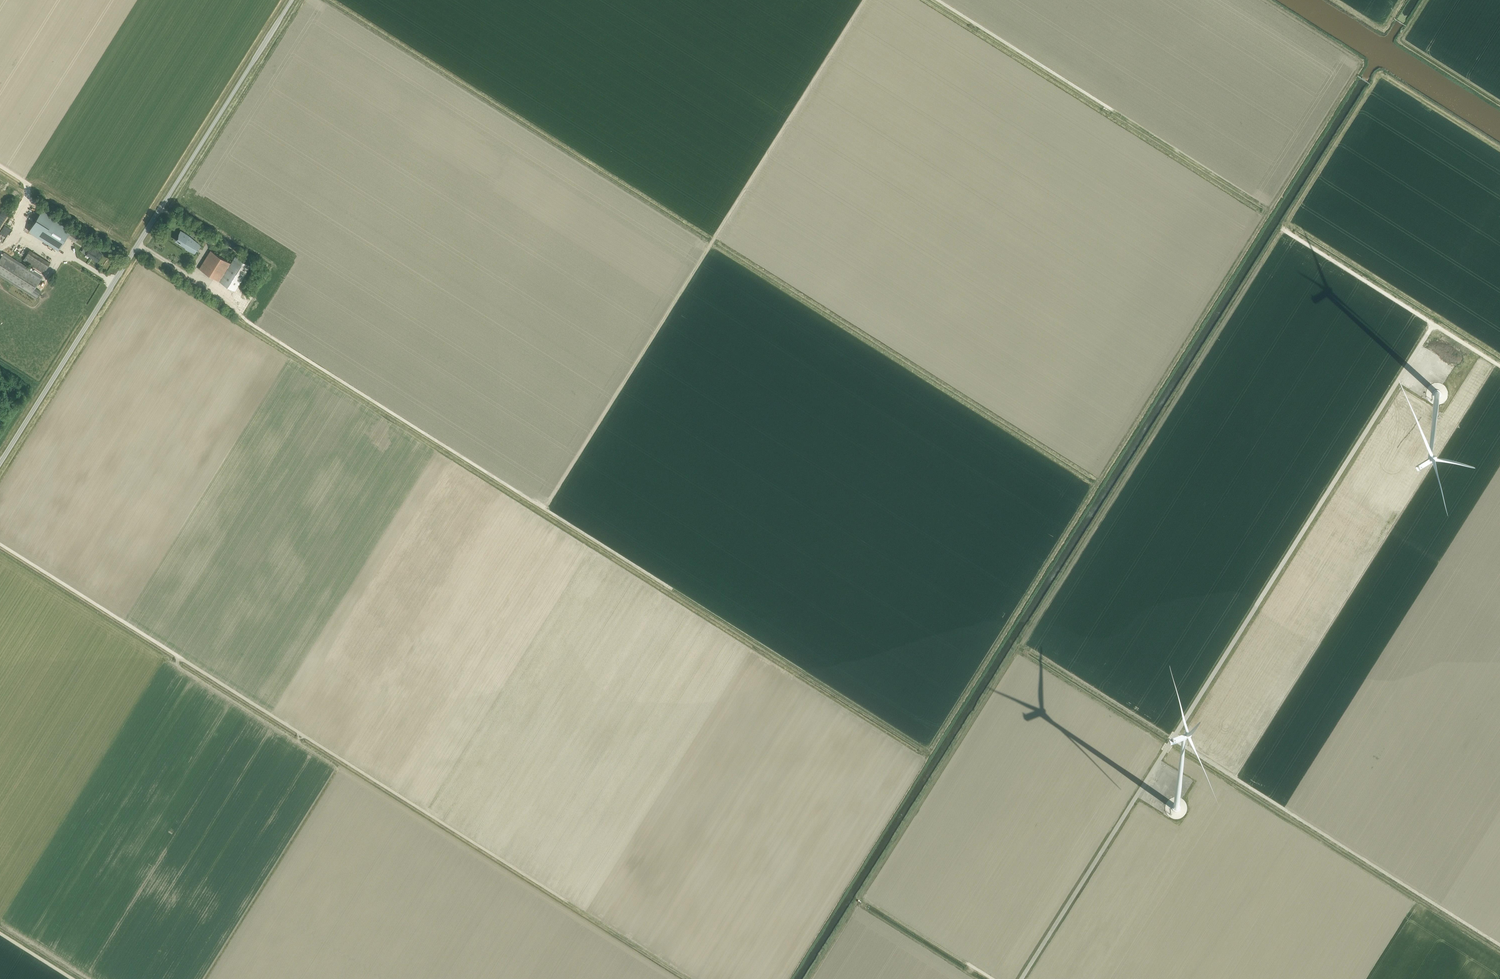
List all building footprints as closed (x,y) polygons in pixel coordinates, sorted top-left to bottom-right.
[(9,228),(21,208),(13,203),(2,221),(5,223),(4,225),(9,228)] [(29,231),(58,250),(72,228),(42,210),(29,231)] [(177,230),(174,235),(180,238),(181,237),(187,241),(186,243),(192,245),(196,239),(191,235),(190,235),(184,232),(185,231),(180,228),(178,231),(177,230)] [(10,249),(17,253),(20,248),(14,243),(10,249)] [(97,262),(102,255),(99,253),(99,251),(94,248),(93,249),(89,247),(85,254),(97,262)] [(43,273),(50,263),(29,250),(23,260),(43,273)] [(199,268),(219,281),(231,264),(210,251),(199,268)] [(41,276),(4,253),(0,259),(0,276),(36,298),(40,292),(34,288),(41,276)] [(250,266),(235,256),(231,264),(219,281),(235,291),(250,266)]
